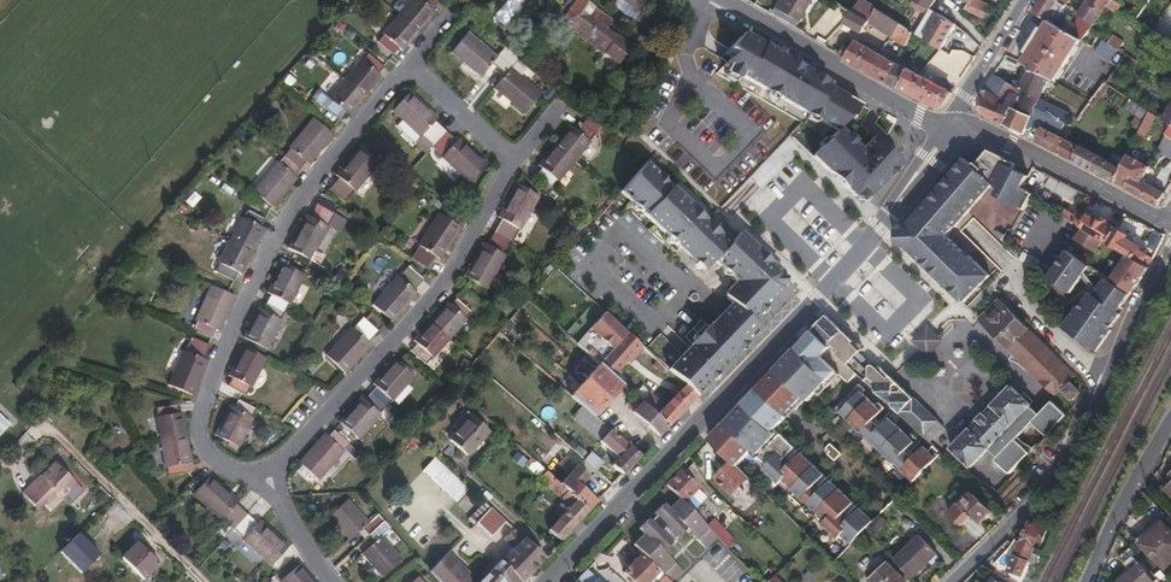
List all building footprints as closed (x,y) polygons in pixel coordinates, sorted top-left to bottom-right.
[(399,16),(419,33),(435,13),(432,11),(439,4),(434,0),(413,0),(399,16)] [(583,0),(575,0),(566,13),(580,23),(592,6),(583,0)] [(636,10),(643,0),(622,0),(636,10)] [(803,0),(775,0),(771,7),(794,22),(800,12),(797,10),(803,0)] [(797,10),(800,12),(807,0),(803,0),(797,10)] [(908,4),(934,20),(937,14),(927,8),(927,9),(911,0),(908,4)] [(927,9),(927,8),(932,0),(911,0),(927,9)] [(992,5),(979,0),(975,0),(970,13),(987,19),(992,5)] [(1031,12),(1044,19),(1046,17),(1049,17),(1052,13),(1050,11),(1058,0),(1057,0),(1039,0),(1031,12)] [(1075,13),(1078,15),(1091,23),(1103,7),(1107,0),(1085,0),(1075,13)] [(1118,3),(1113,0),(1107,0),(1103,7),(1112,12),(1114,8),(1123,14),(1124,12),(1125,11),(1116,5),(1118,3)] [(586,33),(594,22),(602,28),(608,19),(592,6),(580,23),(566,13),(560,22),(571,29),(570,31),(601,54),(603,52),(612,59),(616,53),(621,57),(629,45),(614,34),(612,36),(614,37),(606,48),(586,33)] [(892,35),(900,40),(906,28),(907,27),(873,7),(866,20),(850,10),(844,21),(862,31),(867,21),(892,35)] [(953,23),(937,14),(934,20),(922,38),(937,48),(953,23)] [(1091,23),(1078,15),(1066,32),(1078,39),(1084,42),(1090,34),(1085,31),(1091,23)] [(402,52),(419,33),(399,16),(384,34),(386,36),(379,43),(393,56),(399,49),(402,52)] [(1017,61),(1027,66),(1026,68),(1046,77),(1051,80),(1078,39),(1066,32),(1044,19),(1017,61)] [(602,28),(594,22),(586,33),(606,48),(614,37),(612,36),(602,28)] [(921,31),(909,23),(907,27),(906,28),(910,31),(919,36),(921,31)] [(814,77),(816,73),(744,31),(728,47),(735,51),(725,61),(724,61),(723,63),(727,65),(724,69),(738,78),(741,74),(835,129),(810,155),(852,196),(860,195),(869,195),(899,163),(895,159),(875,140),(869,146),(866,143),(859,150),(837,128),(860,104),(847,96),(845,99),(834,93),(836,90),(829,85),(814,77)] [(483,77),(493,65),(506,76),(512,69),(521,59),(518,56),(507,48),(499,58),(470,33),(453,52),(483,77)] [(1121,41),(1111,34),(1106,42),(1117,49),(1121,41)] [(844,56),(842,59),(884,81),(895,62),(881,54),(854,39),(850,47),(844,43),(838,53),(844,56)] [(1096,52),(1109,62),(1117,49),(1106,42),(1104,40),(1096,52)] [(723,53),(719,57),(724,61),(725,61),(735,51),(728,47),(723,53)] [(617,62),(621,57),(616,53),(612,59),(617,62)] [(363,61),(362,60),(345,80),(365,96),(382,77),(378,74),(383,67),(368,54),(363,61)] [(895,62),(884,81),(897,86),(906,68),(895,62)] [(918,74),(906,68),(897,86),(908,92),(914,81),(918,74)] [(1046,77),(1026,68),(1017,87),(1038,97),(1046,77)] [(541,93),(512,69),(506,76),(496,89),(525,113),(541,93)] [(829,85),(831,82),(816,73),(814,77),(829,85)] [(979,105),(981,113),(1001,122),(1010,106),(1029,116),(1036,102),(1038,97),(1017,87),(991,73),(981,88),(980,93),(978,98),(979,105)] [(924,78),(918,74),(914,81),(920,85),(924,78)] [(924,78),(920,85),(914,81),(908,92),(934,106),(943,102),(949,92),(941,88),(944,82),(932,75),(928,81),(924,78)] [(348,116),(365,96),(345,80),(329,99),(330,100),(324,107),(340,120),(345,113),(348,116)] [(421,138),(422,136),(440,153),(453,138),(436,122),(439,118),(411,93),(393,113),(421,138)] [(1160,118),(1170,126),(1170,101),(1160,118)] [(1066,116),(1036,102),(1029,116),(1034,118),(1057,130),(1066,116)] [(1031,124),(1034,118),(1029,116),(1010,106),(1001,122),(1012,128),(1021,133),(1025,128),(1027,129),(1031,124)] [(1137,144),(1154,115),(1147,110),(1131,140),(1137,144)] [(289,146),(290,148),(285,155),(301,168),(306,162),(309,164),(333,135),(313,118),(289,146)] [(573,127),(570,124),(553,144),(574,160),(589,141),(588,139),(594,132),(579,120),(573,127)] [(1089,145),(1098,131),(1083,122),(1072,136),(1089,145)] [(1039,127),(1032,140),(1056,153),(1063,139),(1039,127)] [(1164,134),(1158,144),(1170,152),(1170,139),(1164,134)] [(869,146),(875,140),(871,137),(866,143),(869,146)] [(460,139),(458,142),(453,138),(440,153),(444,156),(443,158),(470,183),(487,164),(460,139)] [(1064,138),(1063,139),(1056,153),(1070,160),(1077,144),(1064,138)] [(558,180),(574,160),(553,144),(538,163),(540,165),(535,173),(550,185),(556,178),(558,180)] [(1088,170),(1090,168),(1097,155),(1092,153),(1077,144),(1070,160),(1088,170)] [(355,190),(379,162),(359,146),(336,174),(338,176),(328,188),(344,201),(354,189),(355,190)] [(1002,167),(997,164),(1002,156),(988,149),(979,161),(977,164),(975,162),(973,164),(995,178),(1002,167)] [(1119,168),(1113,180),(1122,185),(1129,174),(1139,179),(1146,165),(1124,154),(1117,167),(1119,168)] [(297,178),(295,175),(301,168),(285,155),(279,161),(278,160),(253,190),(273,207),(297,178)] [(962,156),(963,158),(992,182),(995,178),(973,164),(964,156),(963,155),(962,156)] [(1097,155),(1090,168),(1113,180),(1119,168),(1117,167),(1097,155)] [(1005,162),(1007,158),(1002,156),(997,164),(1002,167),(1021,179),(1017,183),(1020,185),(1026,175),(1012,166),(1005,162)] [(954,225),(955,226),(992,182),(963,158),(950,173),(914,215),(903,228),(905,244),(961,301),(977,285),(980,287),(985,281),(983,279),(988,274),(968,254),(964,258),(959,253),(961,250),(946,235),(954,225)] [(665,237),(676,246),(698,267),(724,238),(703,218),(645,163),(632,178),(619,193),(665,237)] [(1017,183),(1021,179),(1002,167),(995,178),(1013,189),(1017,183)] [(1154,204),(1162,192),(1139,179),(1129,174),(1122,185),(1121,186),(1154,204)] [(1051,177),(1045,187),(1076,205),(1082,195),(1051,177)] [(1019,186),(1020,185),(1017,183),(1013,189),(995,178),(992,182),(998,188),(994,194),(1021,208),(1030,192),(1019,186)] [(497,217),(500,219),(493,232),(511,241),(519,228),(520,229),(539,197),(516,184),(497,217)] [(326,225),(333,214),(316,204),(309,217),(305,215),(288,248),(311,260),(329,227),(326,225)] [(242,216),(230,239),(253,250),(264,228),(262,226),(266,219),(248,209),(244,216),(242,216)] [(1072,215),(1069,219),(1081,226),(1105,241),(1114,228),(1104,222),(1106,220),(1098,215),(1095,219),(1088,215),(1086,217),(1077,212),(1074,217),(1072,215)] [(440,258),(460,228),(437,213),(417,244),(419,245),(411,258),(427,268),(436,256),(440,258)] [(1100,243),(1102,245),(1105,241),(1081,226),(1074,238),(1095,250),(1100,243)] [(1116,227),(1115,228),(1114,228),(1105,241),(1127,254),(1141,262),(1146,254),(1137,249),(1139,247),(1124,238),(1127,234),(1116,227)] [(740,286),(733,293),(733,294),(754,314),(780,287),(780,271),(738,231),(728,242),(724,238),(698,267),(701,270),(703,267),(711,259),(733,279),(740,286)] [(505,255),(503,254),(511,241),(493,232),(485,245),(482,243),(464,275),(486,288),(505,255)] [(238,271),(241,273),(253,250),(230,239),(219,261),(221,263),(217,270),(234,279),(238,271)] [(1089,264),(1079,257),(1068,248),(1049,276),(1071,291),(1089,264)] [(1141,262),(1127,254),(1111,276),(1110,278),(1129,292),(1147,266),(1141,262)] [(1148,267),(1152,258),(1146,254),(1141,262),(1147,266),(1148,267)] [(267,292),(270,293),(266,301),(284,310),(288,303),(290,303),(305,275),(282,263),(267,292)] [(412,290),(422,278),(407,265),(397,276),(396,275),(372,303),(391,320),(415,293),(412,290)] [(1120,312),(1117,310),(1129,292),(1110,278),(1111,276),(1107,274),(1103,281),(1104,283),(1113,295),(1107,303),(1096,295),(1090,291),(1079,305),(1078,304),(1062,326),(1095,350),(1111,328),(1110,326),(1120,312)] [(733,279),(727,286),(733,293),(740,286),(733,279)] [(1104,283),(1096,295),(1107,303),(1113,295),(1104,283)] [(220,330),(235,296),(211,285),(195,319),(197,320),(193,329),(212,338),(216,329),(220,330)] [(643,347),(672,373),(683,383),(695,394),(737,349),(733,346),(742,336),(754,323),(750,318),(754,314),(733,294),(728,299),(729,300),(722,308),(717,313),(706,325),(691,341),(681,352),(675,347),(657,331),(656,333),(643,347)] [(449,303),(447,301),(430,320),(449,337),(466,317),(465,316),(470,310),(455,297),(449,303)] [(1052,393),(1072,374),(1071,373),(997,298),(978,319),(983,324),(1052,393)] [(281,320),(280,318),(284,310),(266,301),(261,309),(258,308),(243,337),(265,348),(281,320)] [(604,312),(575,344),(598,364),(621,384),(622,385),(630,377),(617,370),(631,354),(641,364),(642,363),(650,364),(667,379),(672,373),(643,347),(604,312)] [(811,328),(821,338),(831,347),(858,374),(897,412),(913,397),(904,389),(889,374),(885,379),(878,373),(883,368),(878,364),(876,367),(870,362),(862,370),(857,365),(860,361),(852,354),(856,350),(860,346),(846,333),(835,323),(825,313),(811,328)] [(366,340),(376,329),(362,316),(352,327),(350,325),(325,354),(344,371),(369,343),(366,340)] [(430,355),(432,357),(449,337),(430,320),(413,339),(416,342),(409,349),(425,362),(430,355)] [(751,335),(758,327),(754,323),(742,336),(746,340),(751,335)] [(908,344),(928,363),(946,344),(926,325),(908,344)] [(803,336),(815,348),(808,355),(825,371),(834,381),(841,374),(822,357),(831,347),(821,338),(811,328),(803,336)] [(203,358),(209,344),(191,336),(185,350),(183,349),(168,384),(191,394),(206,360),(203,358)] [(737,349),(746,340),(742,336),(733,346),(737,349)] [(808,355),(815,348),(803,336),(796,343),(808,355)] [(825,371),(808,355),(796,343),(770,371),(783,383),(798,399),(825,371)] [(259,365),(264,358),(246,348),(242,356),(238,355),(224,384),(246,395),(262,367),(259,365)] [(860,361),(863,357),(856,350),(852,354),(860,361)] [(630,377),(641,364),(631,354),(617,370),(630,377)] [(372,383),(374,385),(368,392),(384,406),(390,398),(391,399),(413,375),(393,358),(372,383)] [(592,416),(593,416),(621,384),(598,364),(569,395),(568,396),(592,416)] [(889,374),(883,368),(878,373),(885,379),(889,374)] [(796,409),(802,403),(798,399),(783,383),(770,371),(762,379),(757,385),(718,428),(709,437),(725,455),(731,460),(735,465),(749,451),(756,458),(754,460),(846,548),(863,530),(872,521),(859,508),(852,515),(845,522),(839,517),(853,503),(830,480),(823,487),(819,491),(813,486),(824,475),(800,452),(794,460),(787,466),(781,461),(795,447),(781,433),(780,434),(775,429),(788,415),(786,415),(794,407),(796,409)] [(820,395),(834,381),(825,371),(798,399),(802,403),(806,399),(809,400),(817,392),(820,395)] [(672,373),(667,379),(681,386),(683,383),(672,373)] [(1069,400),(1077,390),(1068,382),(1060,390),(1069,400)] [(662,407),(643,389),(635,397),(666,425),(695,394),(683,383),(681,386),(662,407)] [(865,389),(859,383),(848,394),(873,419),(884,407),(878,402),(875,405),(862,392),(865,389)] [(1029,405),(1030,403),(1010,384),(950,447),(969,466),(987,448),(995,456),(993,459),(1008,473),(1029,451),(1014,438),(1029,421),(1044,435),(1064,414),(1050,400),(1037,413),(1029,405)] [(628,409),(657,435),(666,425),(635,397),(627,389),(619,398),(628,407),(628,409)] [(380,413),(378,412),(384,406),(368,392),(363,398),(360,396),(339,420),(358,437),(380,413)] [(903,453),(905,450),(881,426),(878,429),(875,432),(868,425),(873,419),(848,394),(835,408),(855,426),(854,428),(873,446),(874,445),(887,458),(886,459),(904,476),(905,475),(912,481),(925,469),(912,457),(910,460),(903,453)] [(919,433),(934,417),(913,397),(897,412),(919,433)] [(250,416),(255,409),(236,399),(232,407),(229,405),(213,434),(237,447),(253,418),(250,416)] [(157,416),(156,417),(160,441),(186,436),(182,412),(178,412),(177,404),(156,408),(157,416)] [(878,423),(888,412),(884,407),(873,419),(878,423)] [(11,424),(0,414),(0,435),(11,424)] [(465,456),(488,431),(470,415),(447,440),(465,456)] [(897,420),(891,415),(881,426),(905,450),(917,438),(911,433),(908,436),(894,424),(897,420)] [(927,440),(942,424),(934,417),(919,433),(920,434),(927,440)] [(878,429),(875,426),(878,423),(873,419),(868,425),(875,432),(878,429)] [(342,449),(348,442),(333,429),(327,436),(324,434),(299,463),(318,479),(344,451),(342,449)] [(621,473),(639,454),(611,429),(610,430),(603,438),(621,454),(611,464),(621,473)] [(831,444),(835,440),(828,433),(823,438),(830,445),(831,444)] [(186,461),(190,461),(186,436),(160,441),(164,464),(166,464),(168,475),(188,471),(186,461)] [(923,445),(919,441),(908,453),(912,457),(923,445)] [(829,454),(835,447),(831,444),(830,445),(825,451),(829,454)] [(933,446),(929,450),(923,445),(912,457),(925,469),(941,453),(933,446)] [(791,457),(798,449),(795,447),(781,461),(787,466),(794,460),(791,457)] [(836,461),(842,454),(835,447),(829,454),(836,461)] [(912,457),(908,453),(905,450),(903,453),(910,460),(912,457)] [(594,470),(601,461),(591,452),(583,460),(594,470)] [(435,458),(423,471),(456,503),(468,489),(435,458)] [(738,485),(747,476),(735,465),(731,460),(714,477),(731,493),(738,485)] [(54,462),(40,476),(41,477),(60,496),(74,481),(54,462)] [(574,471),(573,470),(560,484),(569,493),(579,481),(581,484),(588,476),(578,467),(574,471)] [(587,509),(569,493),(560,484),(545,470),(538,479),(568,507),(548,529),(559,539),(587,509)] [(678,470),(664,484),(678,498),(681,502),(695,488),(695,487),(678,470)] [(213,530),(222,537),(231,527),(246,512),(235,501),(238,499),(209,472),(191,492),(220,518),(221,517),(224,520),(220,525),(218,524),(213,530)] [(820,485),(827,477),(824,475),(813,486),(819,491),(823,487),(820,485)] [(48,508),(60,496),(41,477),(37,481),(36,480),(21,494),(34,506),(40,499),(43,503),(48,508)] [(67,503),(82,489),(74,481),(60,496),(67,503)] [(581,484),(579,481),(569,493),(587,509),(596,500),(580,485),(581,484)] [(1170,481),(1168,483),(1162,488),(1170,498),(1170,481)] [(742,493),(743,490),(738,485),(731,493),(735,497),(739,496),(742,493)] [(690,510),(703,496),(695,488),(681,502),(690,510)] [(958,502),(957,502),(969,515),(977,522),(978,521),(989,510),(972,493),(963,501),(961,499),(958,502)] [(348,539),(360,528),(367,535),(383,521),(376,513),(366,521),(345,498),(327,516),(348,539)] [(705,548),(717,537),(711,531),(694,514),(690,510),(681,502),(678,498),(666,509),(661,505),(653,513),(655,515),(677,536),(685,528),(687,529),(689,527),(699,536),(696,539),(705,548)] [(34,506),(37,509),(43,503),(40,499),(34,506)] [(947,512),(960,525),(969,515),(957,502),(947,512)] [(849,513),(856,505),(853,503),(839,517),(845,522),(852,515),(849,513)] [(478,533),(497,513),(489,507),(470,526),(478,533)] [(716,526),(698,509),(694,514),(711,531),(716,526)] [(259,520),(257,522),(246,512),(231,527),(243,538),(242,539),(269,565),(287,545),(259,520)] [(670,543),(677,536),(655,515),(649,522),(670,543)] [(1170,560),(1170,532),(1159,518),(1145,530),(1149,535),(1139,544),(1161,569),(1170,560)] [(632,544),(657,569),(670,581),(672,581),(682,572),(673,562),(670,565),(661,556),(664,553),(662,551),(670,543),(649,522),(646,519),(638,528),(643,533),(632,544)] [(1028,520),(1020,537),(1019,540),(1032,545),(1030,550),(1035,552),(1045,535),(1048,529),(1028,520)] [(380,536),(389,528),(383,521),(367,535),(374,542),(362,553),(382,575),(401,558),(380,536)] [(520,581),(527,573),(543,556),(512,528),(501,539),(511,548),(506,552),(499,560),(490,569),(487,566),(479,573),(482,576),(477,581),(518,581),(520,581)] [(937,553),(942,549),(924,530),(919,534),(937,553)] [(1145,530),(1135,539),(1139,544),(1149,535),(1145,530)] [(910,577),(935,552),(916,533),(891,558),(910,577)] [(137,574),(153,558),(131,537),(116,552),(137,574)] [(1028,554),(1033,556),(1035,552),(1030,550),(1032,545),(1019,540),(1007,569),(1018,574),(1020,568),(1022,569),(1028,554)] [(1132,557),(1135,554),(1129,548),(1117,558),(1123,565),(1124,564),(1132,557)] [(427,571),(439,581),(460,581),(459,581),(465,574),(448,557),(451,553),(447,550),(427,571)] [(657,569),(654,571),(638,555),(621,571),(633,581),(644,581),(652,574),(658,580),(657,581),(670,581),(657,569)] [(1154,581),(1132,557),(1124,564),(1130,571),(1118,581),(1119,581),(1152,581),(1154,581)] [(879,563),(876,560),(857,579),(860,581),(868,581),(864,578),(879,563)] [(300,563),(280,580),(281,581),(315,581),(300,563)] [(896,580),(879,563),(864,578),(868,581),(895,581),(896,580)]
